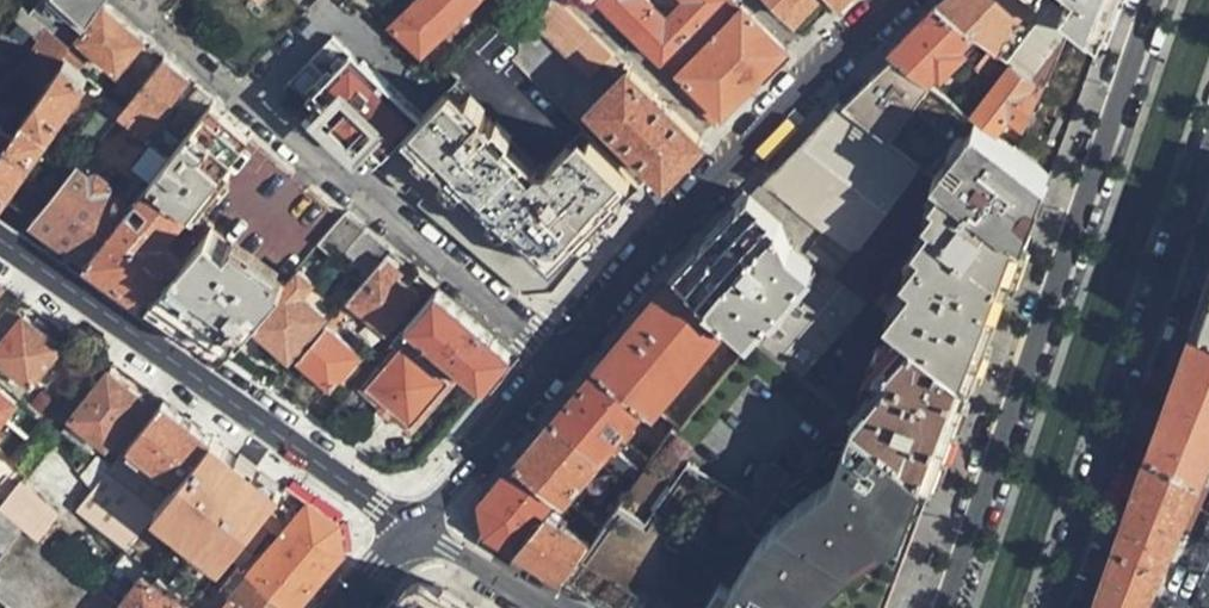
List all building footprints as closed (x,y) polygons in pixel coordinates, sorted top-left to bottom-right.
[(70,51),(102,6),(107,0),(51,0),(36,21),(48,33),(70,51)] [(393,27),(423,55),(479,0),(420,0),(393,27)] [(566,46),(583,26),(556,0),(553,0),(537,18),(566,46)] [(665,62),(723,0),(687,0),(669,19),(650,0),(601,0),(665,62)] [(718,127),(753,90),(789,53),(736,0),(723,0),(665,62),(659,69),(718,127)] [(813,0),(779,0),(796,17),(811,2),(813,0)] [(937,5),(971,32),(992,48),(1007,59),(1015,65),(1036,81),(1037,80),(1044,85),(1074,17),(1064,9),(1051,0),(943,0),(937,5)] [(1064,9),(1074,17),(1104,36),(1117,0),(1071,0),(1064,9)] [(521,34),(537,18),(524,5),(508,22),(521,34)] [(914,27),(889,53),(921,77),(971,32),(937,5),(914,27)] [(145,42),(108,11),(84,43),(120,72),(145,42)] [(583,26),(566,46),(593,71),(611,52),(583,26)] [(63,60),(70,51),(48,33),(12,86),(36,104),(66,62),(63,60)] [(358,55),(338,36),(294,82),(314,102),(358,55)] [(1007,59),(992,48),(977,67),(992,80),(1007,59)] [(866,75),(840,101),(986,214),(1016,148),(996,134),(974,117),(921,77),(889,53),(866,75)] [(377,73),(358,55),(314,102),(380,164),(381,163),(407,135),(431,110),(384,65),(377,73)] [(167,60),(131,104),(155,124),(190,79),(167,60)] [(0,155),(0,199),(4,202),(90,82),(66,62),(36,104),(12,137),(0,155)] [(1025,126),(1037,98),(1028,90),(1036,81),(1015,65),(974,117),(996,134),(1010,116),(1025,126)] [(691,155),(704,141),(628,68),(591,108),(660,171),(668,179),(691,155)] [(437,78),(450,90),(458,82),(446,69),(437,78)] [(1037,98),(1044,85),(1037,80),(1036,81),(1028,90),(1037,98)] [(198,127),(212,110),(218,102),(200,87),(181,113),(198,127)] [(589,252),(643,190),(585,132),(556,165),(553,165),(544,165),(539,168),(511,142),(513,139),(513,137),(496,122),(493,125),(483,109),(469,96),(458,107),(444,96),(431,110),(407,135),(470,190),(442,221),(526,294),(558,287),(589,252)] [(800,142),(750,194),(801,235),(799,239),(800,244),(868,298),(892,318),(973,381),(981,359),(1003,300),(1025,244),(986,214),(840,101),(800,142)] [(79,136),(95,148),(117,121),(102,109),(79,136)] [(174,158),(155,180),(191,210),(248,139),(212,110),(198,127),(174,158)] [(90,262),(155,180),(174,158),(122,115),(117,121),(95,148),(34,222),(46,231),(90,262)] [(12,137),(0,128),(0,155),(12,137)] [(407,135),(381,163),(408,189),(442,221),(470,190),(407,135)] [(986,214),(1025,244),(1039,206),(1051,175),(1016,148),(986,214)] [(191,210),(155,180),(90,262),(100,269),(142,299),(156,282),(164,289),(188,260),(166,241),(191,210)] [(735,210),(676,273),(732,317),(754,334),(805,374),(868,298),(800,244),(799,239),(801,235),(750,194),(735,210)] [(366,281),(393,250),(349,214),(345,218),(321,245),(366,281)] [(193,334),(224,356),(277,296),(207,238),(188,260),(164,289),(151,305),(193,334)] [(410,265),(393,250),(366,281),(350,298),(388,329),(418,293),(400,276),(410,265)] [(290,356),(326,314),(304,295),(314,283),(302,273),(256,327),(290,356)] [(732,317),(676,273),(638,318),(598,366),(646,403),(653,409),(732,317)] [(1197,315),(1208,321),(1208,280),(1197,315)] [(482,391),(516,352),(440,289),(408,327),(459,371),(482,391)] [(868,298),(805,374),(855,415),(892,318),(868,298)] [(0,325),(0,351),(26,320),(13,310),(0,325)] [(1197,315),(1185,349),(1158,427),(1149,453),(1200,479),(1208,459),(1208,321),(1197,315)] [(953,433),(973,381),(892,318),(855,415),(935,478),(953,433)] [(26,320),(0,351),(0,358),(31,384),(61,349),(44,333),(26,320)] [(326,325),(298,357),(332,385),(360,353),(326,325)] [(459,371),(408,327),(399,337),(406,343),(450,381),(459,371)] [(855,415),(805,374),(754,334),(676,426),(744,480),(839,553),(893,594),(911,544),(935,478),(855,415)] [(450,381),(406,343),(368,388),(390,407),(412,426),(450,381)] [(646,403),(598,366),(578,390),(557,415),(604,453),(646,403)] [(109,371),(72,418),(110,447),(147,401),(121,381),(109,371)] [(16,402),(0,389),(0,422),(16,402)] [(176,490),(218,435),(167,399),(123,453),(176,490)] [(604,453),(557,415),(549,424),(518,460),(564,498),(604,453)] [(676,426),(629,489),(681,527),(626,607),(652,607),(710,528),(744,480),(676,426)] [(271,509),(291,485),(252,458),(218,435),(176,490),(160,511),(231,555),(256,527),(271,509)] [(123,453),(94,489),(79,510),(130,550),(160,511),(176,490),(123,453)] [(1200,479),(1149,453),(1132,499),(1117,544),(1162,565),(1179,526),(1200,479)] [(508,546),(514,550),(551,508),(557,501),(514,467),(483,503),(489,535),(508,546)] [(744,480),(710,528),(780,577),(783,582),(785,586),(785,593),(785,597),(784,602),(782,606),(781,607),(799,607),(839,553),(744,480)] [(20,484),(0,509),(25,527),(39,537),(58,514),(20,484)] [(291,485),(271,509),(292,524),(252,573),(255,575),(297,607),(300,607),(328,574),(347,551),(342,520),(291,485)] [(563,579),(613,607),(626,607),(681,527),(629,489),(596,535),(592,540),(563,579)] [(538,564),(563,579),(592,540),(577,528),(551,508),(514,550),(538,564)] [(0,509),(0,548),(5,552),(25,527),(0,509)] [(577,528),(592,540),(596,535),(583,523),(577,528)] [(102,590),(39,537),(25,527),(5,552),(0,559),(0,607),(88,607),(102,590)] [(256,527),(231,555),(246,567),(270,537),(256,527)] [(652,607),(781,607),(782,606),(784,602),(785,597),(785,593),(785,586),(783,582),(780,577),(710,528),(652,607)] [(1095,607),(1143,607),(1145,601),(1162,565),(1117,544),(1108,569),(1095,607)] [(893,594),(839,553),(799,607),(887,607),(893,594)] [(231,555),(212,578),(237,598),(255,575),(252,573),(246,567),(231,555)] [(255,575),(237,598),(249,607),(297,607),(255,575)] [(162,587),(148,576),(123,607),(189,607),(162,587)] [(193,600),(199,605),(203,607),(228,607),(237,598),(212,578),(193,600)] [(168,580),(162,587),(189,607),(197,607),(199,605),(193,600),(168,580)] [(437,584),(407,590),(393,607),(477,607),(437,584)] [(237,598),(228,607),(249,607),(237,598)]
